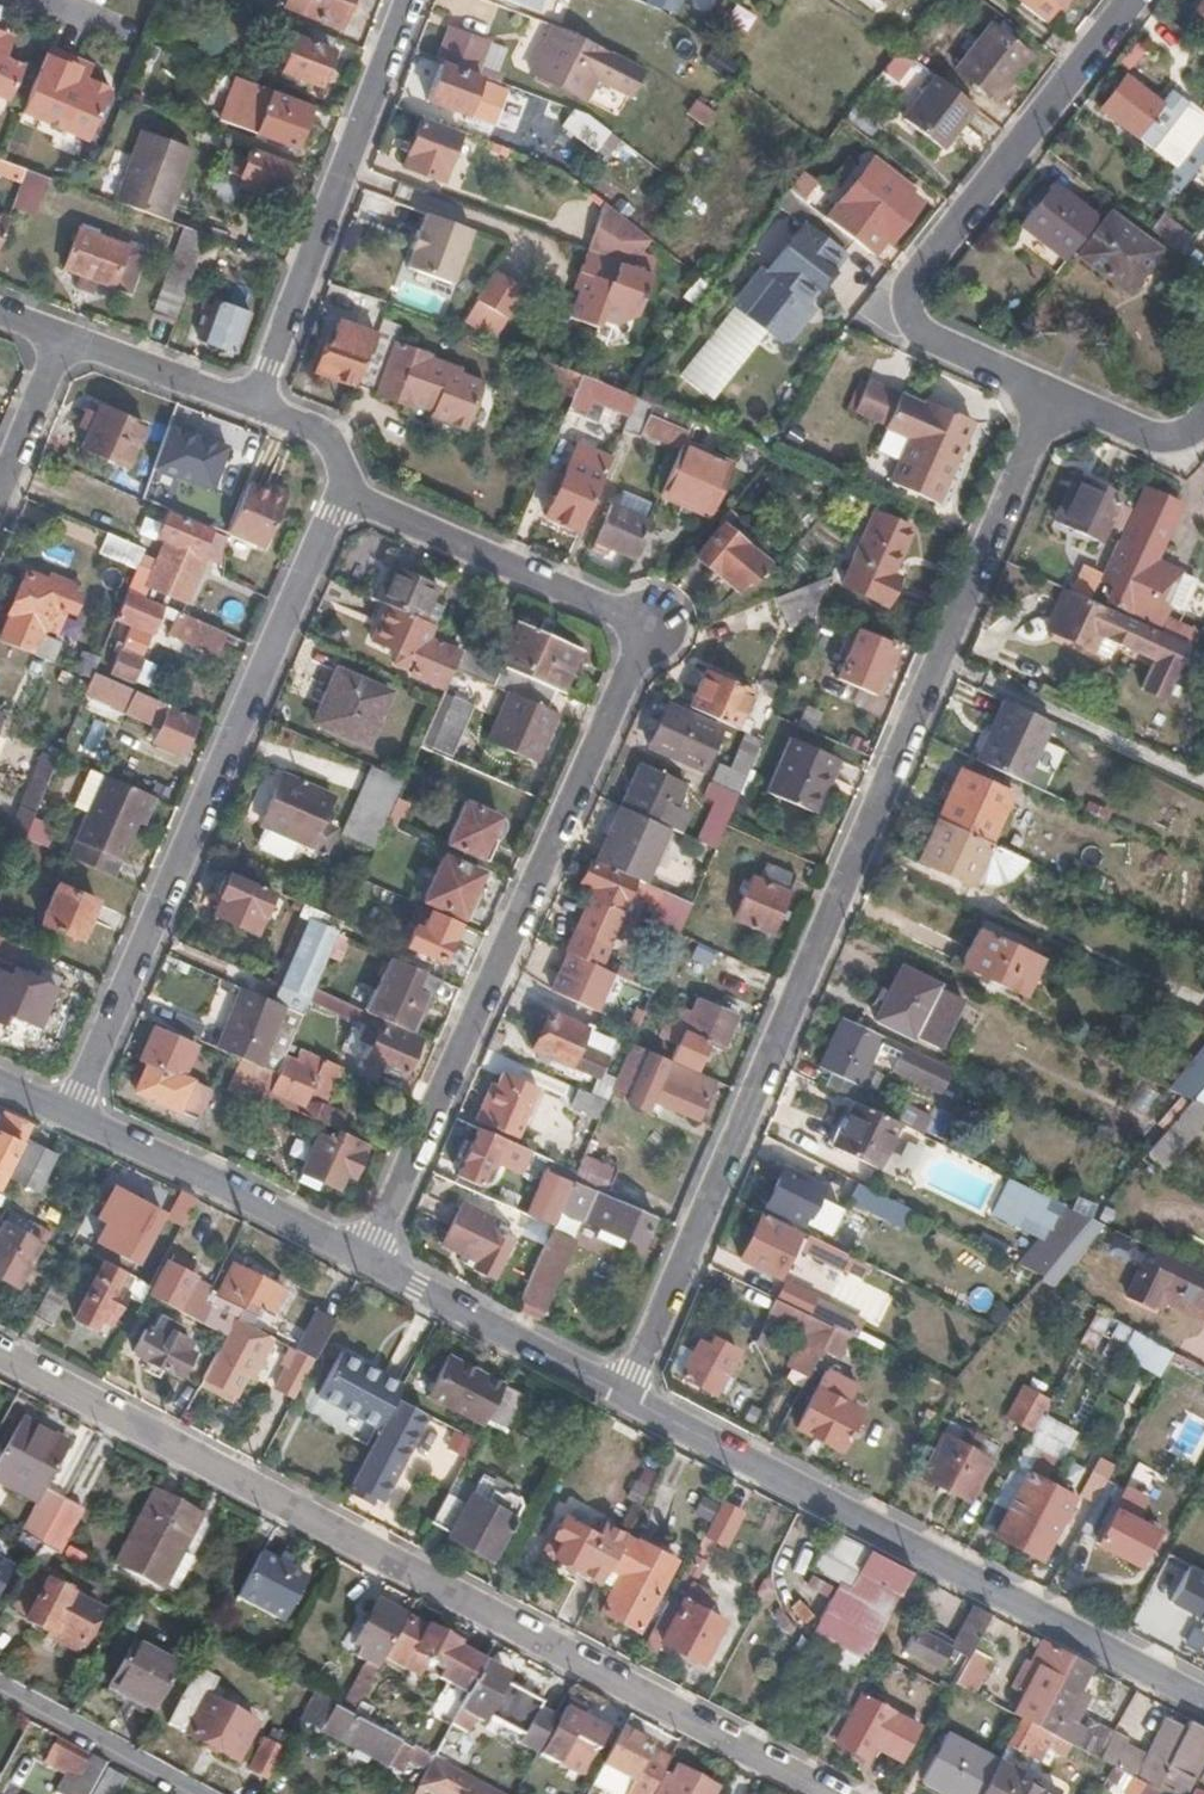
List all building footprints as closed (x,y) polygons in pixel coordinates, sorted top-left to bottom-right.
[(349,0),(285,0),(283,4),(338,27),(349,0)] [(676,12),(680,0),(644,0),(676,12)] [(1049,0),(1023,0),(1019,6),(1044,25),(1058,7),(1049,0)] [(1190,14),(1203,25),(1203,0),(1201,0),(1190,14)] [(991,99),(1026,54),(987,24),(953,69),(991,99)] [(632,69),(565,38),(567,33),(545,25),(521,73),(576,99),(587,76),(622,92),(632,69)] [(316,85),(334,39),(303,27),(300,38),(297,40),(293,38),(279,71),(316,85)] [(473,74),(487,43),(447,27),(434,59),(473,74)] [(10,38),(1,33),(0,36),(0,53),(3,54),(10,38)] [(84,136),(106,85),(84,75),(87,69),(74,62),(76,56),(46,43),(18,108),(84,136)] [(17,64),(2,58),(3,54),(0,53),(0,98),(2,99),(17,64)] [(888,92),(908,64),(894,54),(873,81),(888,92)] [(90,62),(76,56),(74,62),(87,69),(90,62)] [(496,83),(475,75),(474,78),(440,64),(425,100),(463,115),(473,90),(490,97),(496,83)] [(293,148),(309,106),(288,99),(212,69),(197,110),(293,148)] [(939,150),(972,108),(933,77),(900,120),(939,150)] [(1160,105),(1124,77),(1099,110),(1151,149),(1186,103),(1170,90),(1160,105)] [(591,99),(620,112),(626,97),(597,84),(591,99)] [(1186,103),(1151,149),(1175,167),(1203,130),(1203,116),(1186,103)] [(173,185),(195,127),(147,109),(120,179),(168,196),(173,185)] [(573,135),(584,117),(571,112),(561,129),(573,135)] [(598,154),(610,137),(584,117),(573,135),(598,154)] [(436,182),(454,135),(416,121),(398,166),(436,182)] [(518,134),(485,121),(479,137),(512,149),(518,134)] [(1203,160),(1203,130),(1175,167),(1163,183),(1178,194),(1202,162),(1203,160)] [(286,166),(248,151),(237,177),(242,179),(239,187),(252,192),(256,185),(276,192),(286,166)] [(19,180),(22,170),(23,167),(0,159),(0,173),(19,180)] [(42,178),(22,170),(19,180),(9,206),(30,214),(42,178)] [(889,242),(918,205),(878,174),(855,204),(836,230),(851,241),(872,257),(884,238),(889,242)] [(835,204),(816,190),(813,192),(794,178),(785,190),(823,220),(835,204)] [(1063,261),(1095,220),(1047,183),(1016,223),(1063,261)] [(174,198),(179,187),(173,185),(168,196),(174,198)] [(801,304),(851,241),(836,230),(823,220),(785,190),(773,205),(800,226),(761,275),(756,271),(728,306),(781,346),(809,310),(801,304)] [(397,201),(389,218),(413,231),(422,215),(397,201)] [(624,272),(648,242),(627,226),(598,204),(579,254),(624,272)] [(475,228),(425,210),(403,267),(453,285),(475,228)] [(1155,252),(1108,215),(1075,258),(1122,294),(1155,252)] [(1193,241),(1161,216),(1149,232),(1183,257),(1193,241)] [(191,269),(204,233),(183,226),(150,317),(172,324),(191,269)] [(110,285),(124,246),(76,227),(62,267),(110,285)] [(630,322),(645,280),(624,272),(579,254),(571,252),(563,273),(568,276),(561,293),(552,317),(590,332),(595,323),(609,329),(630,322)] [(503,322),(520,292),(489,273),(470,304),(503,322)] [(561,293),(568,276),(563,273),(556,290),(561,293)] [(1193,287),(1203,295),(1203,274),(1193,287)] [(411,312),(418,293),(385,279),(377,300),(385,303),(411,312)] [(227,352),(240,311),(210,302),(197,341),(227,352)] [(372,339),(372,338),(334,324),(327,340),(323,339),(313,365),(330,371),(328,377),(348,385),(351,379),(357,382),(372,339)] [(428,361),(428,359),(393,345),(391,347),(372,339),(357,382),(356,386),(374,392),(374,395),(410,410),(411,408),(422,378),(428,361)] [(580,377),(538,360),(535,359),(530,371),(563,385),(558,396),(569,401),(580,377)] [(463,433),(481,386),(457,377),(458,373),(428,361),(422,378),(411,408),(430,415),(428,420),(463,433)] [(951,471),(975,424),(927,399),(925,405),(871,376),(856,407),(886,422),(884,425),(908,438),(886,479),(933,503),(951,471)] [(588,403),(597,383),(580,377),(569,401),(553,436),(571,443),(588,403)] [(634,398),(597,383),(588,403),(626,417),(634,398)] [(679,444),(688,421),(635,398),(634,398),(626,417),(619,433),(636,440),(639,435),(676,450),(679,444)] [(127,466),(143,426),(98,407),(83,447),(127,466)] [(705,516),(728,465),(679,444),(676,450),(656,495),(705,516)] [(245,487),(255,462),(238,455),(226,482),(243,491),(245,487)] [(577,531),(600,476),(569,463),(546,518),(577,531)] [(202,516),(214,487),(164,466),(148,502),(205,526),(208,519),(202,516)] [(1097,543),(1119,495),(1072,474),(1062,496),(1071,501),(1060,525),(1097,543)] [(224,534),(243,491),(226,482),(208,527),(224,534)] [(1193,578),(1153,559),(1181,501),(1148,485),(1121,539),(1117,536),(1098,574),(1110,580),(1102,595),(1155,620),(1164,601),(1178,608),(1193,578)] [(262,552),(283,504),(263,495),(245,487),(243,491),(224,534),(262,552)] [(286,497),(267,488),(263,495),(283,504),(286,497)] [(615,489),(608,504),(641,519),(648,503),(615,489)] [(1060,525),(1071,501),(1062,496),(1051,521),(1060,525)] [(628,559),(645,521),(641,519),(608,504),(607,504),(588,548),(607,557),(610,551),(628,559)] [(720,578),(746,547),(723,529),(733,515),(726,509),(715,523),(718,525),(693,556),(720,578)] [(198,556),(209,531),(167,512),(165,516),(155,537),(166,543),(147,587),(185,603),(203,559),(198,556)] [(888,575),(908,528),(872,512),(852,558),(854,560),(842,588),(885,607),(898,579),(888,575)] [(135,566),(143,548),(107,534),(100,552),(135,566)] [(434,586),(389,566),(373,600),(386,606),(419,620),(434,586)] [(71,589),(73,583),(50,573),(47,579),(26,570),(21,583),(0,631),(0,640),(30,652),(47,611),(58,617),(64,607),(72,610),(81,593),(71,589)] [(817,604),(829,577),(776,598),(785,629),(811,620),(817,604)] [(226,632),(126,589),(114,618),(131,626),(111,671),(131,681),(157,622),(161,613),(174,619),(168,634),(216,655),(226,632)] [(1085,601),(1061,589),(1043,626),(1080,644),(1087,629),(1156,660),(1159,653),(1179,663),(1185,647),(1164,638),(1148,631),(1085,601)] [(452,666),(460,648),(451,645),(449,649),(426,639),(432,626),(419,620),(386,606),(370,641),(395,653),(415,661),(411,673),(443,688),(445,682),(452,666)] [(579,649),(517,621),(497,664),(553,690),(559,693),(579,649)] [(1191,650),(1197,636),(1171,622),(1164,638),(1185,647),(1191,650)] [(878,691),(895,651),(895,648),(893,645),(890,644),(855,629),(833,678),(869,694),(873,695),(875,693),(878,691)] [(535,764),(557,715),(544,709),(553,690),(497,664),(465,649),(461,647),(460,648),(452,666),(505,692),(484,741),(535,764)] [(92,672),(97,659),(78,650),(70,669),(90,678),(92,672)] [(411,673),(415,661),(395,653),(391,663),(411,673)] [(366,744),(389,692),(336,667),(312,720),(366,744)] [(739,715),(749,692),(704,671),(688,706),(744,731),(748,719),(739,715)] [(169,705),(92,672),(90,678),(84,691),(125,709),(124,712),(159,727),(153,740),(170,747),(181,753),(195,720),(167,708),(169,705)] [(446,754),(469,705),(441,692),(438,699),(420,741),(446,754)] [(1023,784),(1050,724),(1002,702),(975,762),(1023,784)] [(696,768),(715,725),(666,703),(647,746),(696,768)] [(745,777),(762,738),(744,731),(727,768),(718,764),(710,782),(738,794),(745,777)] [(812,813),(836,759),(788,738),(764,793),(812,813)] [(170,747),(153,740),(150,747),(167,755),(170,747)] [(371,848),(392,800),(401,778),(370,765),(340,833),(371,848)] [(672,806),(682,784),(639,765),(619,806),(662,825),(677,832),(687,814),(672,806)] [(397,829),(421,773),(409,768),(405,776),(403,780),(384,823),(397,829)] [(989,845),(1012,794),(959,769),(936,820),(989,845)] [(335,831),(319,823),(331,797),(300,783),(281,774),(259,825),(264,827),(255,844),(258,851),(281,862),(288,859),(296,841),(324,854),(335,831)] [(123,858),(151,794),(138,789),(103,775),(77,837),(123,858)] [(30,820),(46,783),(34,777),(10,831),(23,837),(30,820)] [(724,825),(738,794),(710,782),(702,799),(715,805),(704,826),(721,834),(724,825)] [(504,836),(506,830),(506,825),(506,823),(504,822),(503,824),(501,822),(500,818),(498,816),(478,807),(462,801),(444,842),(485,860),(492,842),(499,840),(504,836)] [(637,881),(662,825),(619,806),(594,862),(637,881)] [(971,888),(989,845),(936,820),(916,862),(971,888)] [(714,850),(721,834),(704,826),(697,842),(714,850)] [(123,858),(77,837),(68,857),(114,877),(123,858)] [(467,922),(486,878),(443,858),(424,902),(467,922)] [(619,909),(626,894),(630,883),(587,863),(579,882),(594,889),(566,952),(571,954),(594,964),(619,909)] [(768,933),(794,876),(765,863),(758,880),(751,877),(733,918),(768,933)] [(254,934),(271,894),(227,875),(217,896),(221,899),(212,916),(254,934)] [(79,939),(96,900),(55,882),(38,921),(79,939)] [(677,934),(690,904),(650,886),(645,896),(656,901),(645,925),(676,939),(677,934)] [(630,915),(637,900),(626,894),(619,909),(630,915)] [(439,961),(457,922),(410,901),(401,920),(413,926),(405,946),(415,950),(412,958),(429,966),(433,958),(439,961)] [(312,988),(318,975),(336,934),(342,921),(314,909),(303,933),(279,986),(277,985),(270,998),(251,990),(239,1017),(225,1051),(226,1051),(258,1065),(275,1072),(283,1056),(285,1050),(288,1043),(312,988)] [(1040,957),(980,929),(963,966),(1023,995),(1040,957)] [(20,942),(0,934),(0,972),(5,975),(20,942)] [(594,964),(571,954),(554,993),(558,995),(602,1015),(620,976),(594,964)] [(418,1015),(425,996),(414,991),(422,972),(389,957),(365,1012),(369,1014),(410,1032),(418,1015)] [(59,977),(26,963),(11,995),(0,990),(0,1009),(36,1025),(59,977)] [(938,1051),(963,1003),(938,990),(939,988),(901,969),(874,1021),(913,1041),(914,1038),(938,1051)] [(432,999),(440,980),(422,972),(414,991),(425,996),(432,999)] [(424,1017),(432,999),(425,996),(418,1015),(424,1017)] [(717,1052),(733,1016),(695,999),(670,1058),(694,1069),(704,1045),(717,1052)] [(206,1021),(174,1008),(166,1025),(198,1039),(206,1021)] [(578,1042),(584,1029),(547,1013),(531,1048),(583,1071),(593,1075),(602,1054),(578,1042)] [(401,1077),(418,1039),(369,1018),(360,1039),(370,1044),(363,1060),(401,1077)] [(875,1073),(884,1053),(906,1065),(900,1077),(947,1102),(960,1078),(845,1020),(821,1068),(872,1094),(881,1076),(875,1073)] [(180,1077),(193,1044),(153,1027),(138,1059),(180,1077)] [(608,1040),(584,1029),(578,1042),(602,1054),(608,1040)] [(295,1054),(298,1047),(288,1043),(285,1050),(295,1054)] [(637,1070),(646,1052),(630,1044),(622,1063),(637,1070)] [(1169,1091),(1191,1102),(1194,1097),(1203,1086),(1203,1050),(1169,1091)] [(694,1077),(695,1073),(646,1052),(637,1070),(622,1063),(610,1091),(627,1098),(625,1102),(646,1112),(650,1101),(694,1120),(703,1099),(687,1091),(694,1077)] [(328,1094),(340,1066),(308,1053),(303,1065),(283,1056),(275,1072),(269,1088),(302,1102),(306,1094),(309,1086),(328,1094)] [(201,1093),(177,1082),(180,1077),(138,1059),(136,1064),(144,1068),(132,1096),(188,1122),(201,1093)] [(269,1088),(275,1072),(258,1065),(246,1092),(264,1099),(269,1088)] [(710,1085),(694,1077),(687,1091),(703,1099),(710,1085)] [(526,1107),(531,1094),(497,1079),(495,1083),(492,1082),(474,1119),(512,1136),(517,1126),(523,1129),(532,1110),(526,1107)] [(1194,1097),(1203,1102),(1203,1086),(1194,1097)] [(597,1121),(606,1101),(576,1087),(567,1107),(597,1121)] [(335,1130),(344,1110),(306,1094),(302,1102),(298,1114),(335,1130)] [(1203,1121),(1203,1102),(1194,1097),(1191,1102),(1141,1160),(1163,1170),(1203,1121)] [(875,1170),(898,1124),(893,1122),(854,1103),(845,1121),(840,1119),(826,1146),(875,1170)] [(928,1119),(901,1105),(893,1122),(898,1124),(920,1135),(928,1119)] [(20,1143),(23,1144),(33,1125),(4,1111),(0,1120),(0,1183),(20,1143)] [(494,1165),(502,1148),(504,1143),(499,1141),(501,1138),(475,1126),(467,1144),(459,1141),(454,1153),(462,1157),(454,1174),(477,1184),(485,1167),(492,1170),(494,1165)] [(354,1175),(367,1144),(335,1130),(331,1141),(317,1134),(299,1173),(339,1190),(346,1173),(354,1175)] [(35,1189),(54,1155),(31,1143),(12,1177),(16,1179),(35,1189)] [(583,1153),(562,1144),(557,1155),(578,1164),(582,1156),(583,1153)] [(511,1172),(519,1155),(502,1148),(494,1165),(511,1172)] [(604,1196),(615,1171),(582,1156),(578,1164),(575,1170),(571,1182),(596,1192),(604,1196)] [(816,1197),(821,1187),(783,1168),(766,1205),(803,1224),(816,1197)] [(557,1211),(569,1184),(545,1173),(534,1196),(526,1214),(551,1225),(557,1211)] [(16,1179),(12,1177),(7,1174),(0,1187),(0,1190),(8,1194),(16,1179)] [(534,1196),(500,1181),(491,1199),(526,1214),(534,1196)] [(593,1200),(596,1192),(571,1182),(569,1184),(557,1211),(584,1223),(636,1246),(650,1217),(618,1203),(615,1209),(593,1200)] [(881,1219),(890,1200),(857,1184),(848,1203),(881,1219)] [(125,1275),(158,1212),(114,1189),(97,1222),(106,1227),(97,1244),(101,1246),(98,1252),(82,1244),(78,1251),(102,1263),(125,1275)] [(180,1225),(193,1199),(178,1191),(165,1217),(180,1225)] [(604,1196),(596,1192),(593,1200),(615,1209),(618,1203),(604,1196)] [(838,1208),(816,1197),(803,1224),(826,1234),(838,1208)] [(512,1239),(494,1230),(498,1221),(462,1204),(441,1247),(474,1263),(472,1266),(492,1277),(512,1239)] [(1041,1277),(1090,1219),(1066,1207),(1018,1266),(1041,1277)] [(575,1243),(584,1223),(557,1211),(551,1225),(549,1231),(575,1243)] [(1051,1289),(1103,1225),(1090,1219),(1041,1277),(1038,1282),(1051,1289)] [(25,1238),(30,1228),(18,1222),(13,1232),(25,1238)] [(777,1278),(794,1241),(757,1223),(739,1260),(777,1278)] [(38,1245),(43,1247),(47,1237),(30,1228),(25,1238),(13,1232),(0,1225),(0,1279),(16,1287),(38,1245)] [(82,1244),(86,1236),(76,1231),(68,1245),(78,1251),(82,1244)] [(544,1315),(575,1243),(549,1231),(532,1269),(518,1302),(544,1315)] [(869,1266),(833,1248),(806,1234),(799,1248),(826,1262),(846,1273),(847,1272),(863,1279),(869,1266)] [(1184,1264),(1148,1247),(1124,1291),(1151,1305),(1154,1299),(1160,1288),(1203,1310),(1203,1274),(1184,1264)] [(197,1269),(172,1256),(168,1262),(194,1276),(197,1269)] [(282,1283),(232,1258),(218,1284),(240,1296),(237,1302),(242,1304),(265,1317),(282,1283)] [(207,1287),(209,1283),(194,1276),(168,1262),(166,1261),(148,1296),(151,1297),(191,1318),(200,1301),(207,1287)] [(108,1324),(129,1285),(144,1294),(148,1286),(125,1275),(102,1263),(74,1317),(93,1327),(97,1317),(108,1324)] [(864,1322),(783,1283),(775,1300),(802,1313),(834,1328),(853,1337),(856,1339),(864,1322)] [(237,1302),(207,1287),(200,1301),(211,1306),(235,1319),(242,1304),(237,1302)] [(47,1326),(62,1296),(46,1288),(32,1317),(47,1326)] [(1154,1299),(1203,1325),(1203,1310),(1160,1288),(1154,1299)] [(821,1350),(834,1328),(802,1313),(775,1300),(767,1316),(805,1336),(789,1369),(807,1378),(821,1350)] [(202,1324),(211,1306),(200,1301),(191,1318),(202,1324)] [(264,1351),(271,1337),(235,1319),(211,1306),(202,1324),(225,1336),(203,1378),(234,1394),(258,1348),(264,1351)] [(314,1359),(334,1321),(316,1311),(296,1349),(314,1359)] [(1131,1330),(1095,1311),(1077,1344),(1114,1363),(1122,1348),(1129,1333),(1131,1330)] [(552,1329),(556,1320),(544,1315),(540,1323),(552,1329)] [(184,1350),(189,1340),(178,1334),(181,1328),(159,1316),(151,1332),(145,1329),(133,1353),(149,1361),(161,1367),(179,1376),(190,1353),(184,1350)] [(104,1333),(108,1324),(97,1317),(93,1327),(104,1333)] [(853,1337),(834,1328),(821,1350),(841,1361),(853,1337)] [(1174,1356),(1129,1333),(1122,1348),(1166,1371),(1174,1356)] [(715,1396),(737,1353),(712,1340),(709,1346),(699,1341),(680,1378),(715,1396)] [(295,1396),(314,1359),(296,1349),(290,1347),(283,1360),(288,1363),(277,1386),(295,1396)] [(400,1386),(338,1354),(316,1396),(377,1428),(393,1398),(400,1386)] [(486,1418),(504,1384),(448,1354),(427,1396),(482,1426),(486,1418)] [(157,1375),(161,1367),(149,1361),(146,1370),(157,1375)] [(859,1410),(849,1405),(858,1387),(827,1371),(798,1427),(839,1449),(859,1410)] [(234,1394),(203,1378),(197,1389),(229,1406),(234,1394)] [(509,1430),(527,1396),(504,1384),(486,1418),(509,1430)] [(1040,1414),(1045,1405),(1019,1391),(1003,1422),(1028,1436),(1040,1414)] [(379,1502),(424,1414),(393,1398),(377,1428),(376,1431),(379,1433),(356,1477),(348,1493),(370,1503),(373,1499),(379,1502)] [(64,1451),(41,1438),(45,1430),(21,1418),(15,1430),(0,1459),(0,1482),(37,1503),(20,1536),(39,1546),(58,1509),(39,1499),(64,1451)] [(967,1503),(987,1465),(940,1441),(920,1479),(967,1503)] [(1105,1482),(1111,1471),(1094,1462),(1079,1490),(1096,1499),(1105,1482)] [(1017,1548),(1049,1487),(1026,1476),(1009,1509),(994,1501),(979,1528),(1017,1548)] [(480,1477),(470,1495),(491,1505),(495,1495),(490,1493),(489,1482),(480,1477)] [(1155,1533),(1134,1522),(1144,1503),(1105,1482),(1096,1499),(1079,1531),(1096,1540),(1095,1544),(1137,1566),(1155,1533)] [(1040,1560),(1072,1499),(1049,1487),(1017,1548),(1040,1560)] [(490,1560),(517,1508),(515,1495),(506,1490),(495,1495),(491,1505),(470,1495),(466,1503),(447,1494),(431,1524),(449,1533),(447,1538),(490,1560)] [(174,1597),(211,1524),(154,1494),(115,1565),(174,1597)] [(59,1557),(83,1511),(63,1500),(58,1509),(39,1546),(59,1557)] [(612,1565),(624,1541),(600,1529),(598,1535),(563,1518),(544,1555),(602,1584),(612,1565)] [(911,1574),(831,1532),(820,1554),(899,1596),(911,1574)] [(639,1632),(675,1562),(639,1542),(636,1548),(624,1541),(612,1565),(623,1571),(602,1612),(639,1632)] [(1185,1593),(1198,1569),(1168,1553),(1156,1576),(1185,1593)] [(282,1623),(306,1578),(260,1554),(254,1565),(240,1591),(236,1599),(282,1623)] [(896,1601),(899,1596),(820,1554),(811,1570),(842,1587),(817,1633),(865,1660),(870,1650),(896,1601)] [(240,1591),(254,1565),(240,1557),(226,1584),(240,1591)] [(12,1567),(0,1560),(0,1589),(12,1567)] [(85,1596),(28,1566),(5,1612),(44,1634),(47,1628),(81,1647),(99,1612),(82,1603),(85,1596)] [(730,1624),(705,1611),(713,1596),(693,1585),(697,1576),(687,1570),(644,1648),(654,1654),(660,1643),(708,1667),(730,1624)] [(908,1607),(923,1580),(911,1574),(899,1596),(896,1601),(908,1607)] [(738,1609),(713,1596),(705,1611),(730,1624),(738,1609)] [(395,1639),(407,1616),(377,1600),(357,1637),(366,1641),(358,1658),(364,1661),(351,1685),(366,1693),(384,1660),(395,1639)] [(982,1634),(991,1617),(974,1607),(954,1645),(946,1641),(944,1646),(929,1638),(917,1660),(939,1671),(947,1656),(953,1659),(956,1653),(968,1659),(982,1634)] [(486,1657),(428,1627),(427,1630),(410,1621),(400,1642),(395,1639),(384,1660),(416,1676),(425,1659),(446,1669),(443,1675),(469,1689),(482,1665),(486,1657)] [(81,1647),(47,1628),(44,1634),(43,1637),(77,1655),(81,1647)] [(972,1691),(998,1643),(982,1634),(968,1659),(962,1670),(956,1682),(972,1691)] [(1035,1725),(1069,1657),(1042,1643),(1033,1659),(1041,1664),(1033,1679),(1014,1714),(1022,1718),(1035,1725)] [(156,1711),(178,1668),(132,1644),(109,1687),(156,1711)] [(1076,1721),(1085,1704),(1075,1698),(1090,1668),(1069,1657),(1035,1725),(1055,1735),(1065,1716),(1076,1721)] [(1033,1679),(1041,1664),(1033,1659),(1025,1675),(1033,1679)] [(956,1682),(962,1670),(951,1664),(939,1686),(950,1692),(956,1682)] [(541,1705),(502,1684),(505,1677),(482,1665),(469,1689),(451,1723),(467,1732),(474,1718),(482,1722),(485,1715),(524,1736),(520,1742),(539,1753),(556,1720),(539,1710),(541,1705)] [(917,1727),(861,1696),(869,1682),(857,1675),(825,1736),(868,1759),(874,1747),(900,1760),(917,1727)] [(972,1691),(956,1682),(950,1692),(944,1703),(973,1719),(978,1709),(1016,1729),(1022,1718),(1014,1714),(972,1691)] [(354,1715),(366,1693),(351,1685),(340,1707),(346,1710),(354,1715)] [(354,1715),(346,1710),(340,1707),(315,1694),(302,1720),(400,1771),(413,1746),(354,1715)] [(236,1762),(256,1725),(206,1697),(186,1735),(187,1736),(236,1762)] [(608,1729),(566,1707),(543,1753),(565,1764),(577,1740),(597,1750),(608,1729)] [(1163,1773),(1186,1725),(1167,1715),(1148,1752),(1128,1741),(1130,1739),(1115,1731),(1100,1759),(1114,1766),(1155,1789),(1162,1775),(1163,1773)] [(1069,1755),(1073,1745),(1055,1735),(1035,1725),(1022,1718),(1016,1729),(1008,1744),(1049,1765),(1057,1750),(1069,1755)] [(1203,1757),(1203,1728),(1189,1720),(1186,1725),(1163,1773),(1169,1776),(1173,1768),(1193,1779),(1203,1757)] [(1100,1759),(1115,1731),(1103,1724),(1087,1752),(1100,1759)] [(669,1761),(648,1750),(650,1747),(621,1732),(594,1784),(612,1793),(652,1793),(669,1761)] [(107,1768),(109,1768),(110,1765),(57,1735),(43,1760),(66,1772),(56,1792),(60,1793),(93,1793),(107,1768)] [(997,1765),(944,1738),(921,1782),(944,1793),(982,1793),(991,1776),(997,1765)] [(587,1768),(597,1750),(577,1740),(565,1764),(579,1770),(587,1768)] [(270,1781),(284,1753),(264,1742),(250,1769),(270,1781)] [(419,1785),(425,1788),(437,1793),(502,1793),(433,1757),(419,1785)] [(716,1786),(678,1765),(672,1777),(666,1775),(656,1793),(712,1793),(716,1786)] [(124,1776),(109,1768),(107,1768),(93,1793),(116,1793),(124,1776)] [(1059,1792),(1041,1783),(1037,1792),(1015,1781),(1011,1788),(991,1776),(982,1793),(1058,1793),(1059,1792)] [(419,1785),(414,1793),(422,1793),(425,1788),(419,1785)]
